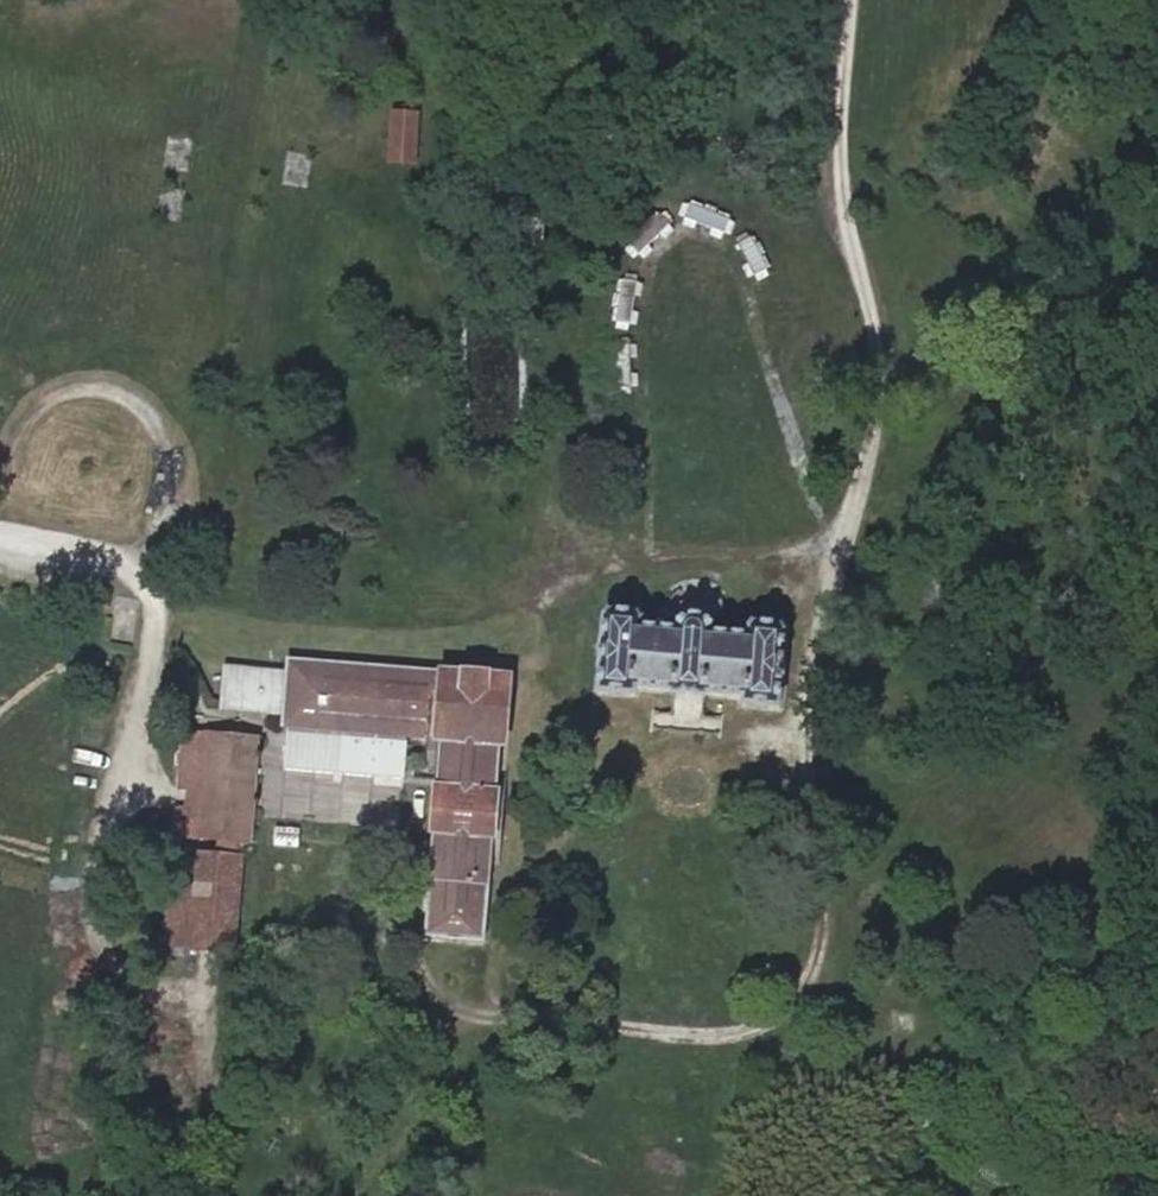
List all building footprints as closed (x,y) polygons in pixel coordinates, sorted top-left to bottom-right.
[(417,163),(420,114),(395,113),(392,162),(417,163)] [(634,706),(634,694),(665,696),(671,704),(697,705),(703,699),(731,702),(735,712),(778,716),(783,642),(778,634),(749,632),(744,635),(739,646),(708,644),(705,632),(695,629),(684,628),(676,632),(669,641),(639,639),(635,625),(610,622),(601,627),(595,702),(634,706)] [(277,727),(276,738),(399,745),(443,747),(439,792),(433,796),(430,836),(435,842),(431,884),(425,887),(420,944),(480,949),(484,892),(478,890),(482,846),(491,842),(493,800),(487,800),(491,751),(497,752),(502,685),(439,679),(438,685),(282,672),(280,685),(221,681),(217,721),(277,727)] [(397,796),(399,745),(276,738),(273,787),(397,796)] [(248,752),(176,746),(167,849),(240,854),(248,752)] [(238,872),(199,870),(194,963),(232,967),(238,872)]
